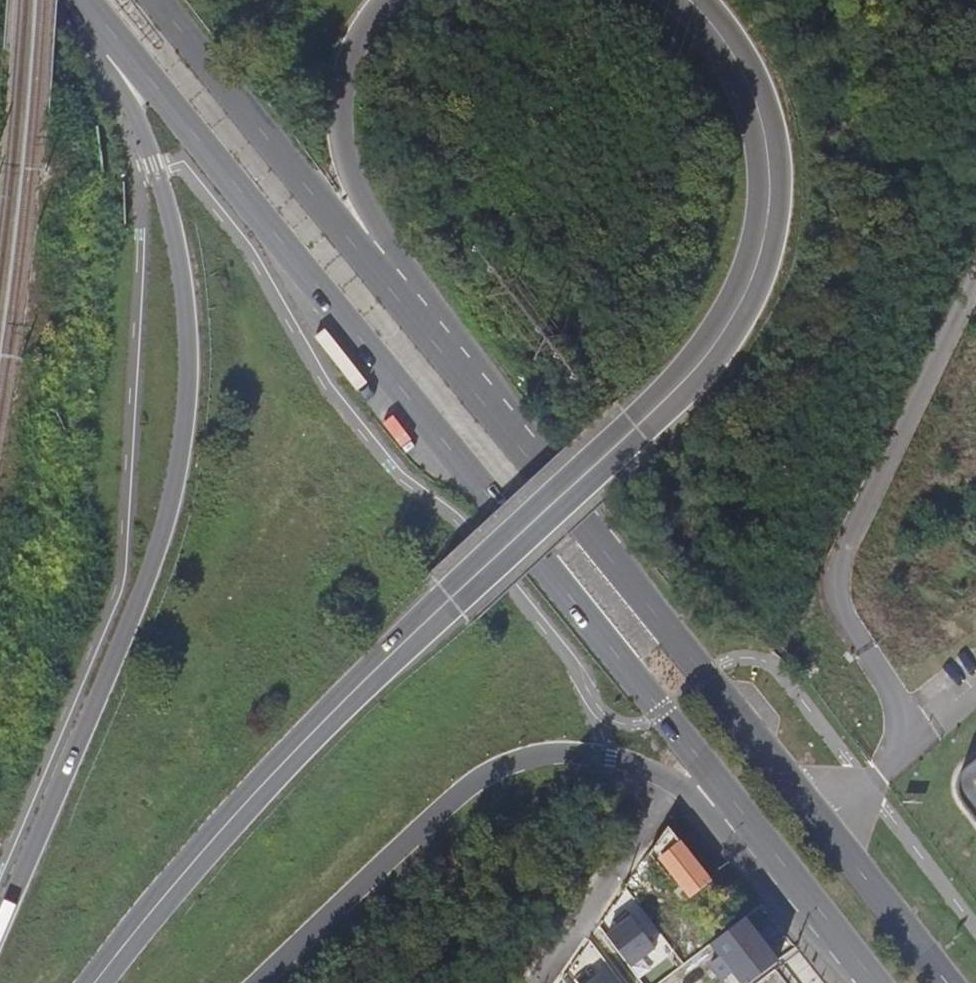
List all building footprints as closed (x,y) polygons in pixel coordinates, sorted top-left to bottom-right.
[(958,795),(975,819),(975,759),(975,760),(959,773),(956,783),(958,795)] [(673,827),(654,855),(688,899),(713,880),(673,827)] [(643,871),(609,919),(628,934),(661,885),(643,871)] [(742,982),(755,982),(782,963),(748,920),(737,927),(728,916),(704,934),(742,982)] [(624,960),(648,977),(661,958),(637,941),(624,960)]
